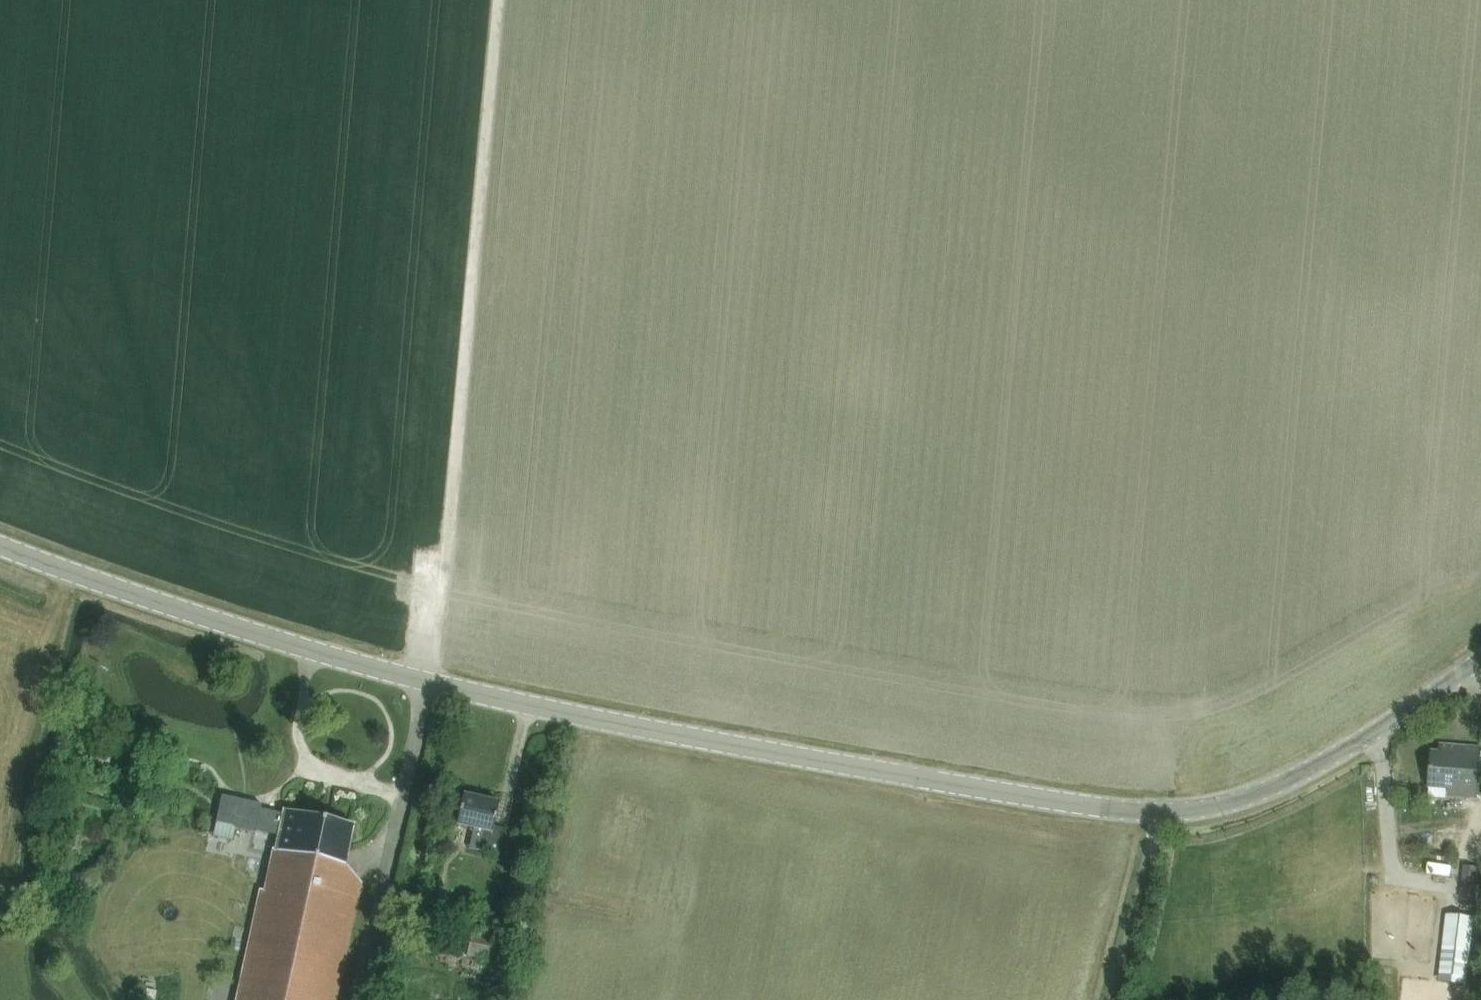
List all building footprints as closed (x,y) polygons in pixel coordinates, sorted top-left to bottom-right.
[(1480,773),(1480,755),(1480,747),(1441,744),(1440,752),(1433,751),(1430,787),(1448,789),(1448,795),(1477,798),(1478,795),(1480,796),(1480,773)] [(97,758),(97,764),(101,769),(107,769),(112,764),(112,758),(107,753),(101,753),(97,758)] [(499,857),(506,830),(492,826),(498,803),(462,794),(453,828),(472,832),(468,850),(499,857)] [(362,885),(344,865),(353,826),(284,811),(283,816),(260,811),(261,805),(221,796),(214,826),(255,835),(255,833),(280,838),(277,850),(275,852),(265,893),(260,891),(236,999),(336,999),(362,885)] [(1446,913),(1442,945),(1471,948),(1474,916),(1446,913)] [(514,967),(520,944),(473,933),(467,956),(514,967)]
